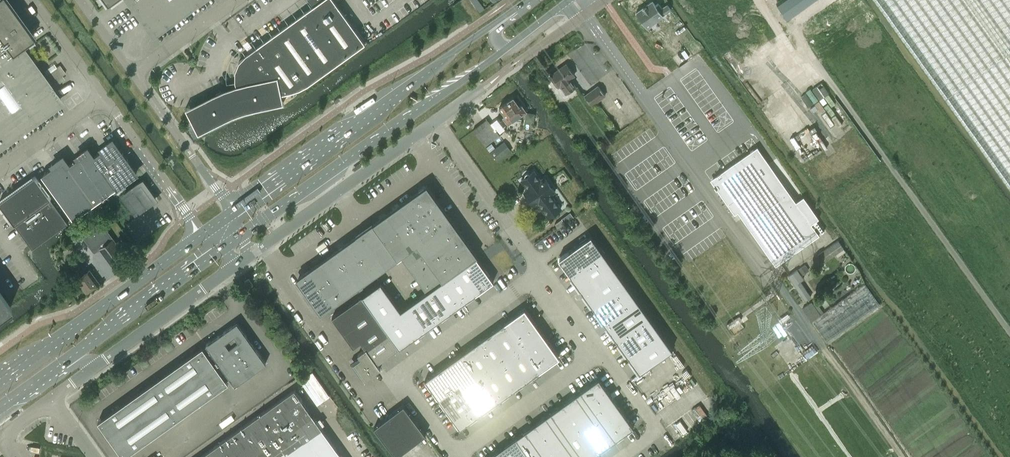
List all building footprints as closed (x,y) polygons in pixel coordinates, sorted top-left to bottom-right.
[(59,101),(47,85),(49,83),(50,84),(50,83),(44,75),(44,76),(42,78),(19,46),(33,37),(6,0),(0,0),(0,144),(59,101)] [(313,5),(245,54),(238,61),(235,70),(235,81),(236,84),(224,88),(212,94),(185,108),(198,133),(225,119),(234,114),(244,111),(253,109),(283,102),(281,93),(291,91),(299,88),(308,83),(365,42),(334,0),(309,0),(313,5)] [(655,4),(652,0),(636,11),(647,26),(663,15),(671,9),(667,4),(662,8),(658,3),(655,4)] [(793,16),(816,0),(781,0),(793,16)] [(929,77),(1009,189),(1009,0),(874,0),(929,77)] [(560,85),(566,93),(576,86),(570,78),(574,75),(566,63),(550,75),(558,86),(560,85)] [(46,74),(44,75),(50,83),(52,82),(62,75),(65,72),(59,64),(56,67),(46,74)] [(585,95),(592,104),(605,95),(598,85),(585,95)] [(508,124),(521,115),(523,118),(526,116),(523,113),(526,111),(521,104),(519,105),(513,97),(507,101),(499,107),(505,115),(503,117),(508,124)] [(473,130),(485,146),(499,134),(487,119),(473,130)] [(80,156),(68,164),(63,157),(54,163),(55,164),(41,174),(73,218),(136,173),(112,140),(101,148),(102,149),(93,156),(87,148),(79,154),(80,156)] [(486,147),(490,151),(495,147),(491,143),(486,147)] [(499,144),(490,152),(497,161),(506,154),(499,144)] [(719,176),(715,179),(722,189),(719,192),(734,214),(737,212),(738,212),(742,218),(775,265),(819,234),(811,223),(818,219),(819,218),(807,201),(806,202),(799,207),(796,201),(769,163),(757,146),(749,151),(746,153),(748,155),(719,176)] [(524,176),(525,177),(521,180),(528,190),(524,192),(526,194),(528,192),(530,195),(528,197),(534,205),(537,203),(548,217),(561,208),(550,193),(554,191),(544,178),(541,180),(534,170),(530,173),(529,173),(529,172),(528,172),(527,172),(526,172),(525,173),(525,174),(524,174),(524,175),(524,176)] [(68,222),(35,176),(0,201),(0,204),(32,248),(68,222)] [(142,181),(123,194),(137,213),(155,199),(142,181)] [(417,239),(448,217),(426,187),(298,278),(319,309),(372,271),(401,251),(417,239)] [(570,212),(562,218),(565,223),(573,216),(570,212)] [(457,230),(448,217),(417,239),(427,252),(457,230)] [(561,218),(555,223),(558,227),(564,223),(561,218)] [(126,256),(112,238),(98,219),(81,231),(84,235),(83,236),(94,252),(95,252),(94,251),(99,248),(112,266),(126,256)] [(457,230),(427,252),(436,265),(467,243),(457,230)] [(580,288),(583,292),(592,305),(594,309),(603,321),(606,325),(615,337),(618,341),(626,353),(629,357),(638,370),(640,372),(660,357),(668,352),(672,348),(591,235),(590,235),(573,247),(570,248),(571,249),(568,251),(558,258),(568,272),(571,276),(580,288)] [(427,252),(417,239),(401,251),(410,264),(427,252)] [(817,255),(823,263),(843,248),(838,241),(817,255)] [(467,243),(436,265),(445,278),(475,256),(467,243)] [(420,277),(436,265),(427,252),(410,264),(420,277)] [(473,295),(478,292),(485,287),(493,281),(490,276),(485,269),(485,268),(484,266),(483,266),(476,256),(475,256),(462,265),(445,278),(428,290),(400,310),(380,282),(362,295),(362,296),(399,348),(405,344),(412,339),(417,335),(424,330),(429,327),(436,321),(441,318),(449,313),(453,309),(461,304),(466,300),(473,295)] [(80,276),(84,274),(79,267),(80,267),(75,260),(70,263),(75,270),(76,270),(80,276)] [(798,269),(801,274),(809,269),(805,264),(798,269)] [(445,278),(436,265),(420,277),(419,277),(428,290),(445,278)] [(810,297),(800,281),(804,278),(797,269),(788,275),(805,300),(810,297)] [(99,283),(90,270),(77,279),(86,291),(99,283)] [(249,288),(253,285),(248,278),(244,281),(249,288)] [(824,312),(811,320),(827,342),(855,321),(880,304),(865,283),(824,312)] [(10,306),(0,292),(0,313),(10,306)] [(399,348),(362,296),(332,317),(353,347),(361,342),(365,348),(358,354),(359,356),(350,362),(359,375),(361,374),(365,379),(380,368),(377,363),(399,348)] [(560,355),(525,307),(426,379),(461,427),(560,355)] [(237,322),(206,344),(206,345),(100,421),(123,454),(227,381),(226,379),(229,377),(235,385),(266,363),(237,322)] [(312,371),(306,375),(323,400),(330,395),(312,371)] [(690,373),(657,397),(683,432),(696,423),(702,431),(721,417),(690,373)] [(306,375),(300,379),(317,404),(323,400),(306,375)] [(581,390),(578,392),(575,394),(568,400),(562,404),(559,406),(554,410),(548,414),(545,416),(540,420),(534,424),(531,426),(526,429),(520,434),(517,436),(510,441),(498,449),(491,454),(488,456),(591,456),(593,455),(597,453),(602,449),(610,443),(613,441),(616,439),(621,435),(633,426),(626,417),(625,415),(622,411),(619,407),(611,396),(608,391),(605,387),(598,378),(586,386),(581,390)] [(258,415),(272,434),(308,409),(294,389),(258,415)] [(396,456),(426,434),(403,404),(374,426),(396,456)] [(321,428),(308,409),(272,434),(284,450),(283,451),(286,454),(306,439),(321,428)] [(283,451),(284,450),(272,434),(258,415),(239,428),(259,456),(275,456),(283,451)] [(230,456),(259,456),(239,428),(219,442),(230,456)] [(286,454),(288,456),(321,456),(335,447),(321,428),(306,439),(286,454)] [(219,442),(200,456),(230,456),(219,442)] [(321,456),(342,456),(335,447),(321,456)]
